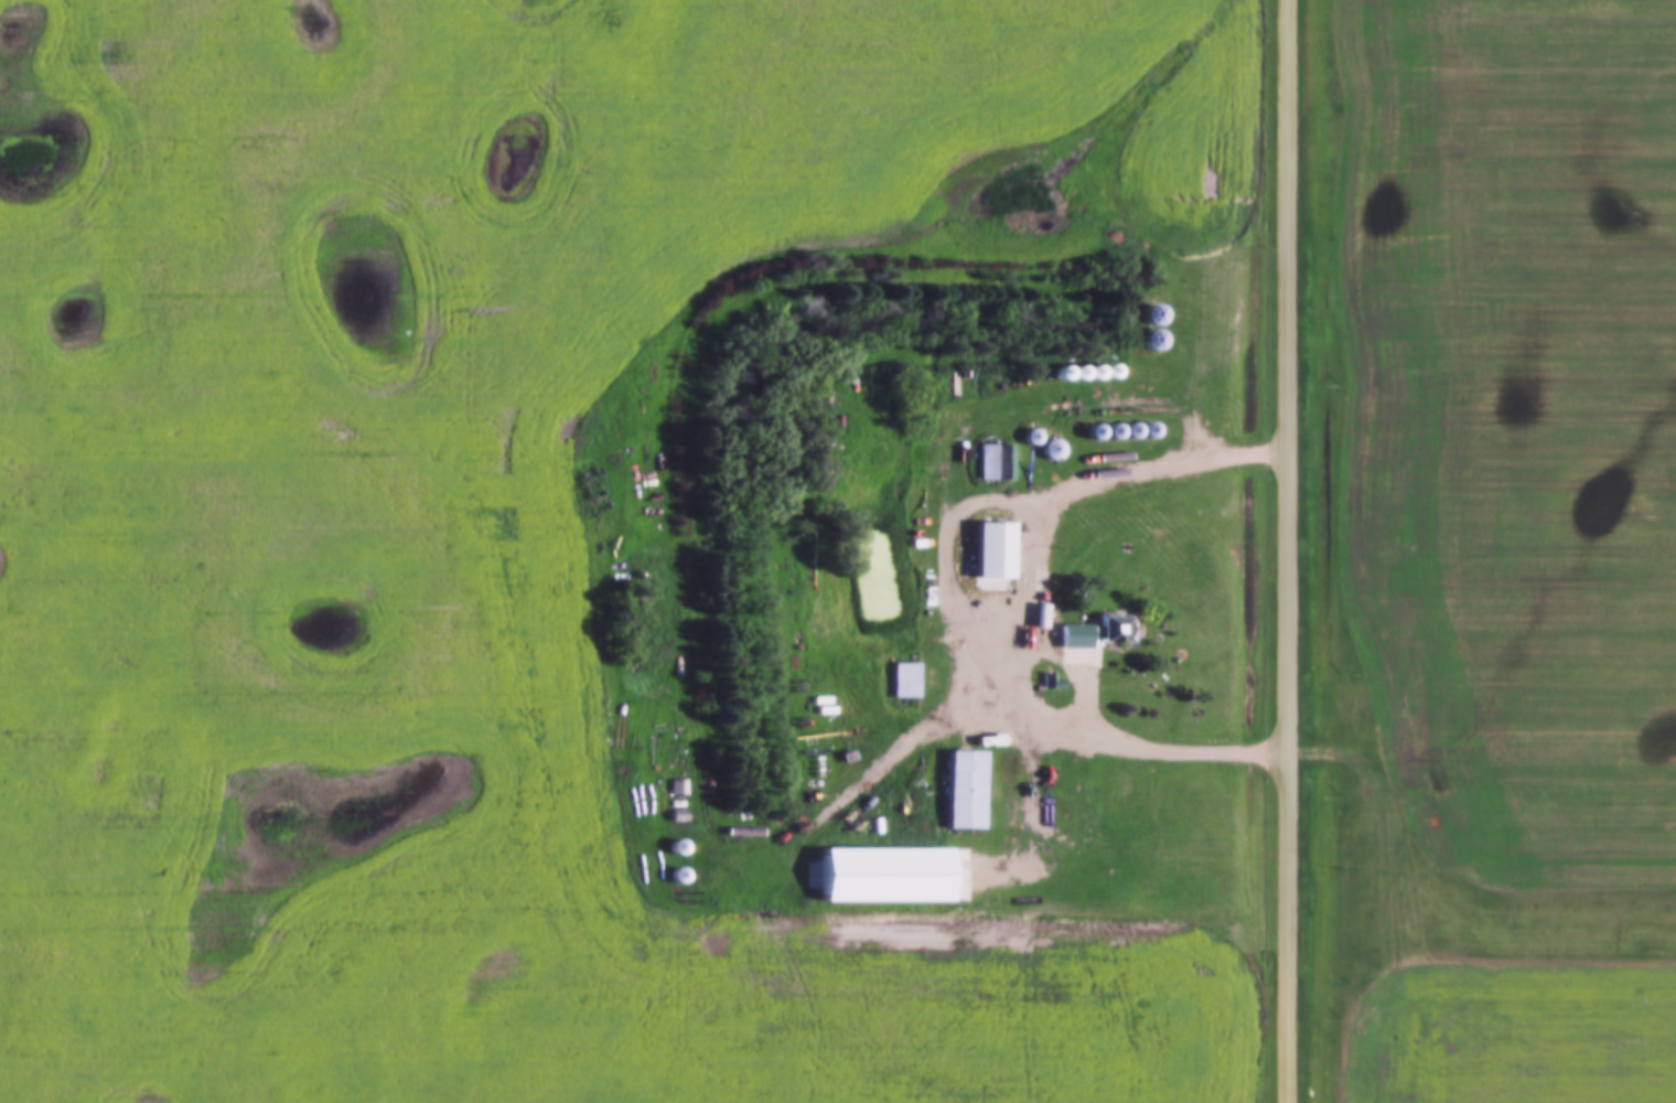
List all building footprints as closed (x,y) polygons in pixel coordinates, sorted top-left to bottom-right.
[(1148,324),(1161,315),(1151,300),(1138,310),(1148,324)] [(1116,424),(1109,425),(1110,437),(1118,436),(1116,424)] [(1047,459),(1061,454),(1055,438),(1040,443),(1047,459)] [(977,443),(977,479),(1009,479),(1009,443),(977,443)] [(1009,576),(1009,520),(972,520),(972,576),(1009,576)] [(1124,614),(1097,614),(1097,640),(1124,640),(1124,614)] [(1059,646),(1087,646),(1087,623),(1059,623),(1059,646)] [(914,661),(890,661),(890,697),(914,697),(914,661)] [(944,827),(979,828),(981,749),(945,749),(944,827)] [(669,793),(683,793),(683,779),(669,779),(669,793)] [(673,855),(683,848),(677,838),(666,844),(673,855)] [(946,900),(946,846),(817,846),(817,900),(946,900)] [(674,884),(684,875),(675,866),(666,875),(674,884)]
